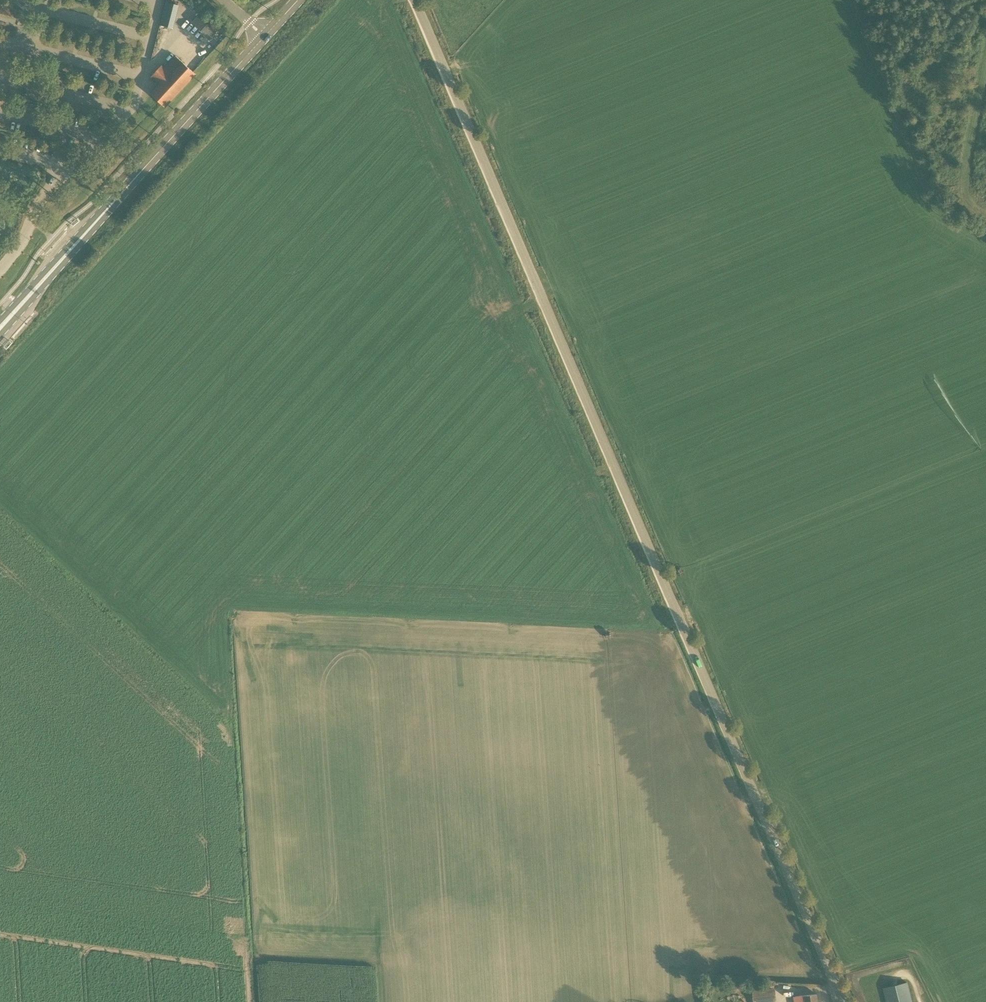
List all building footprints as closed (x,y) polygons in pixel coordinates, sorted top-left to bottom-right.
[(171,28),(178,5),(166,1),(159,24),(171,28)] [(208,39),(217,29),(199,12),(190,22),(208,39)] [(194,72),(189,67),(184,63),(176,56),(165,68),(162,65),(152,75),(161,84),(151,94),(165,107),(196,74),(194,72)] [(907,982),(893,986),(883,988),(887,1001),(912,1001),(907,982)] [(752,991),(753,1001),(775,1001),(774,1000),(776,1000),(775,988),(752,991)]
